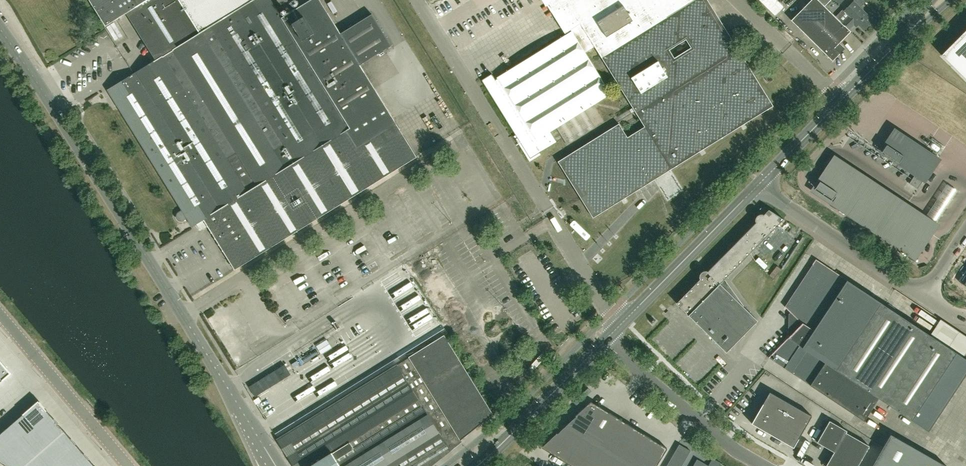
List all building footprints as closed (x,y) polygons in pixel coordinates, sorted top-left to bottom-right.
[(133,9),(163,56),(109,90),(183,210),(179,212),(178,213),(178,214),(177,215),(177,216),(177,217),(178,218),(178,219),(179,220),(180,221),(181,221),(182,221),(183,221),(188,218),(193,226),(204,219),(235,270),(416,156),(396,123),(360,65),(375,56),(391,46),(372,14),(341,33),(320,0),(311,0),(282,18),(270,0),(90,0),(106,26),(133,9)] [(666,171),(667,169),(667,167),(669,166),(671,169),(773,106),(729,34),(708,0),(547,0),(549,3),(554,10),(557,9),(570,30),(571,32),(495,79),(492,74),(482,80),(516,135),(514,136),(514,137),(516,136),(520,141),(525,149),(523,150),(530,161),(541,154),(540,153),(557,142),(551,131),(556,128),(594,104),(597,103),(611,94),(585,53),(595,47),(630,102),(631,104),(633,107),(632,109),(631,109),(630,111),(631,112),(633,112),(634,111),(635,111),(638,116),(638,115),(645,127),(627,138),(622,129),(621,126),(619,123),(558,161),(593,217),(635,191),(654,180),(652,176),(662,170),(664,171),(666,171)] [(791,20),(832,61),(840,53),(834,47),(850,31),(848,29),(837,18),(825,6),(831,0),(811,0),(791,20)] [(839,16),(837,18),(848,29),(856,22),(864,30),(873,20),(854,1),(847,8),(846,6),(843,9),(845,10),(839,16)] [(119,23),(112,27),(120,41),(127,37),(119,23)] [(965,79),(965,29),(941,55),(965,79)] [(774,80),(769,73),(764,75),(769,83),(774,80)] [(910,173),(914,175),(915,175),(923,180),(924,179),(929,172),(930,170),(936,161),(894,133),(888,143),(882,151),(911,171),(910,173)] [(930,232),(830,166),(823,176),(815,188),(916,254),(923,243),(930,232)] [(914,175),(909,183),(918,189),(923,180),(915,175),(914,175)] [(699,277),(699,278),(700,279),(677,302),(676,303),(726,352),(729,350),(728,350),(735,343),(758,320),(735,298),(722,282),(776,227),(784,219),(769,209),(763,215),(763,214),(762,214),(761,214),(760,214),(759,214),(758,215),(757,215),(757,216),(756,217),(756,218),(755,218),(755,219),(755,220),(755,221),(756,222),(736,243),(735,242),(733,242),(731,243),(730,244),(729,245),(728,246),(728,247),(728,249),(729,250),(708,271),(707,270),(706,270),(705,270),(704,271),(703,271),(702,271),(701,272),(701,273),(700,273),(700,274),(700,275),(699,276),(699,277)] [(769,358),(864,421),(873,408),(872,408),(878,398),(928,431),(965,374),(965,359),(963,357),(930,335),(847,280),(816,259),(812,264),(813,264),(785,307),(790,312),(791,313),(790,315),(790,333),(791,334),(790,336),(783,342),(782,343),(768,357),(769,358)] [(965,350),(965,335),(942,319),(935,330),(965,350)] [(474,428),(492,413),(444,334),(409,356),(410,356),(398,364),(397,364),(439,430),(381,465),(430,465),(462,440),(462,439),(474,428)] [(321,345),(325,352),(335,347),(331,340),(321,345)] [(3,380),(11,373),(0,360),(0,382),(3,380)] [(285,364),(249,386),(255,396),(291,374),(285,364)] [(277,438),(295,465),(381,465),(439,430),(397,364),(277,438)] [(752,423),(792,447),(796,440),(798,441),(812,416),(770,392),(752,423)] [(29,436),(52,416),(47,410),(39,400),(23,414),(16,421),(29,436)] [(576,416),(567,424),(584,435),(601,407),(591,401),(576,415),(576,416)] [(882,406),(878,415),(885,418),(889,410),(882,406)] [(601,407),(584,435),(601,445),(618,418),(601,407)] [(29,436),(21,442),(28,450),(34,457),(42,451),(65,431),(52,416),(29,436)] [(618,418),(601,445),(618,456),(635,428),(618,418)] [(817,442),(834,452),(826,465),(858,465),(869,446),(846,432),(847,430),(829,420),(817,442)] [(29,436),(16,421),(8,427),(21,442),(29,436)] [(557,432),(542,447),(567,463),(584,435),(567,424),(558,433),(557,432)] [(21,442),(8,427),(1,434),(14,449),(21,442)] [(618,456),(634,465),(635,465),(652,439),(635,428),(618,456)] [(78,446),(65,431),(42,451),(48,458),(55,465),(78,446)] [(1,434),(0,434),(0,448),(6,455),(14,449),(1,434)] [(872,465),(947,465),(911,445),(890,434),(884,445),(872,465)] [(567,463),(572,465),(588,465),(601,445),(584,435),(567,463)] [(635,465),(656,465),(667,448),(652,439),(635,465)] [(28,450),(21,442),(14,449),(6,455),(0,461),(7,465),(9,465),(28,450)] [(667,465),(680,465),(689,450),(679,444),(667,465)] [(588,465),(612,465),(618,456),(601,445),(588,465)] [(91,461),(78,446),(55,465),(86,465),(91,461)] [(28,450),(9,465),(24,465),(34,457),(28,450)] [(48,458),(42,451),(34,457),(24,465),(40,465),(48,458)] [(612,465),(634,465),(618,456),(612,465)]
